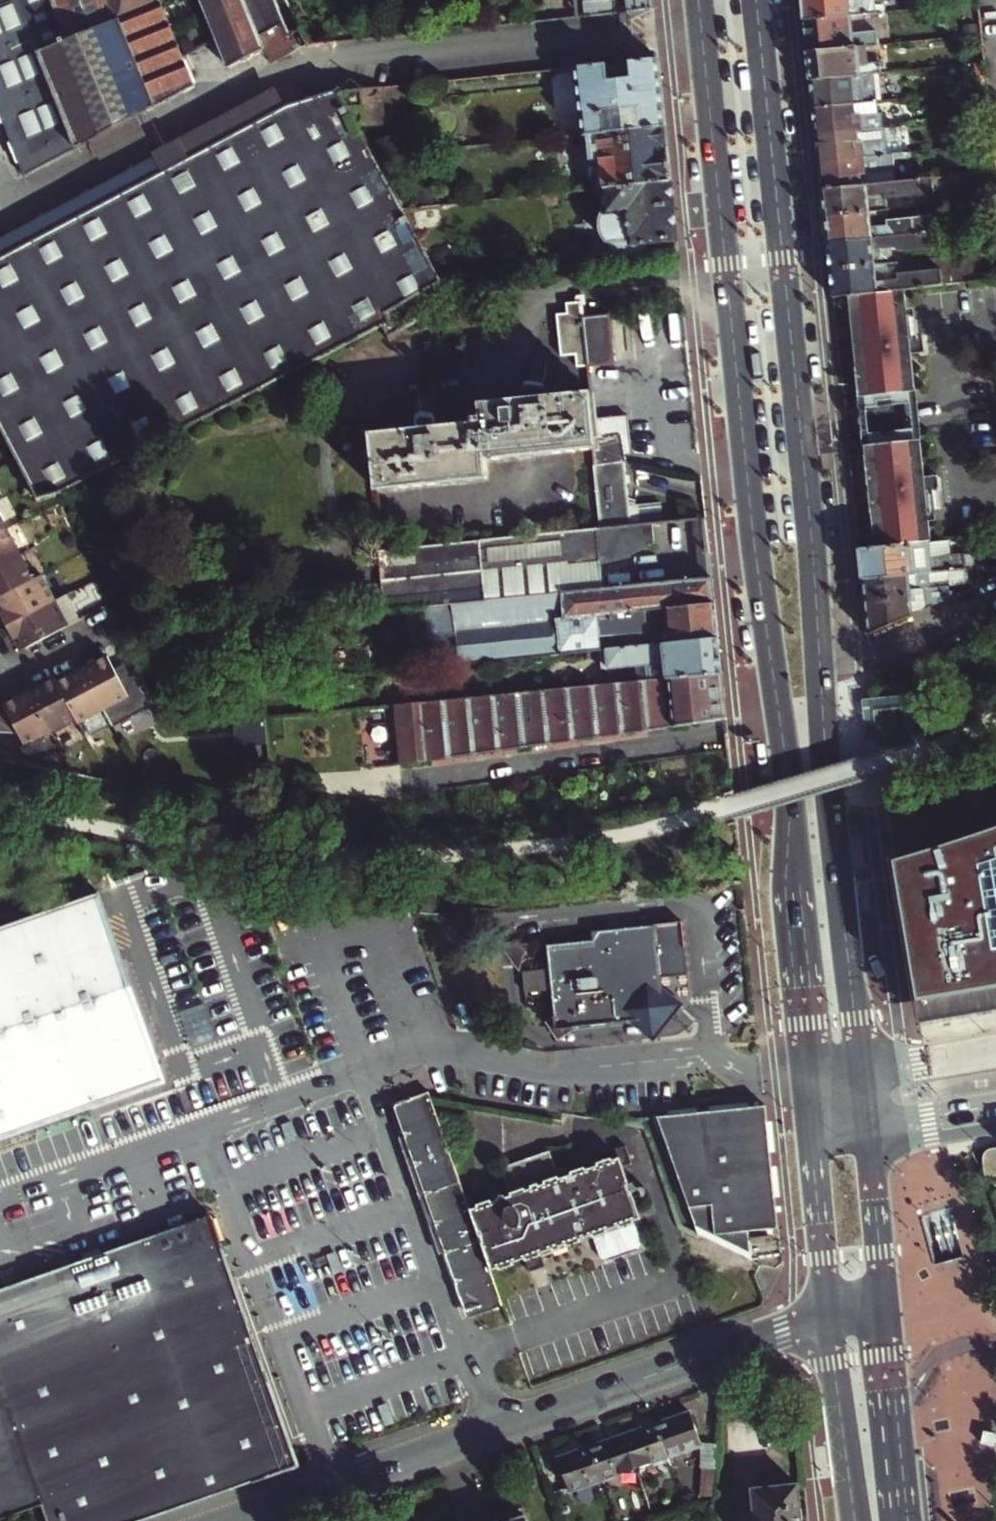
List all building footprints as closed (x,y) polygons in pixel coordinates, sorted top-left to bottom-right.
[(68,41),(52,0),(0,0),(0,105),(28,175),(156,107),(120,20),(68,41)] [(120,20),(111,0),(52,0),(68,41),(120,20)] [(160,0),(111,0),(120,20),(156,107),(195,87),(160,0)] [(291,36),(276,0),(203,0),(230,68),(263,51),(286,38),(291,36)] [(655,11),(653,0),(588,0),(590,18),(655,11)] [(881,11),(880,5),(874,5),(874,0),(802,0),(804,19),(851,14),(881,11)] [(808,51),(857,46),(878,44),(877,30),(853,33),(851,14),(804,19),(808,51)] [(263,51),(269,63),(293,51),(286,38),(263,51)] [(810,79),(873,72),(881,71),(880,61),(859,63),(857,46),(808,51),(810,79)] [(585,134),(666,125),(659,58),(579,67),(585,134)] [(987,72),(985,60),(972,62),(974,74),(987,72)] [(876,100),(873,72),(810,79),(813,106),(875,100),(876,100)] [(368,139),(385,137),(381,88),(343,92),(368,139)] [(443,282),(405,209),(368,139),(343,92),(288,98),(0,256),(0,422),(40,498),(62,493),(382,325),(390,321),(386,312),(422,293),(443,282)] [(877,113),(875,100),(813,106),(816,133),(883,126),(882,112),(877,113)] [(606,189),(672,182),(666,125),(585,134),(591,190),(606,189)] [(883,126),(816,133),(819,161),(891,153),(890,138),(884,139),(883,126)] [(819,161),(822,189),(896,182),(894,159),(912,157),(912,151),(891,153),(819,161)] [(825,217),(888,210),(887,199),(934,194),(933,178),(896,182),(822,189),(825,217)] [(613,265),(680,258),(672,182),(606,189),(608,212),(603,212),(601,220),(603,238),(607,245),(611,245),(613,265)] [(916,219),(915,207),(888,210),(889,222),(916,219)] [(889,222),(888,210),(825,217),(827,242),(937,231),(936,217),(916,219),(889,222)] [(937,231),(827,242),(830,269),(893,262),(891,246),(896,246),(901,251),(939,247),(937,231)] [(895,278),(893,262),(830,269),(833,296),(849,294),(853,294),(900,289),(906,288),(942,284),(941,268),(903,271),(899,277),(895,278)] [(879,546),(869,445),(916,441),(926,542),(929,541),(932,541),(906,288),(900,289),(910,391),(864,395),(853,294),(849,294),(874,546),(879,546)] [(910,391),(900,289),(853,294),(864,395),(910,391)] [(382,325),(386,333),(431,310),(422,293),(386,312),(390,321),(382,325)] [(582,370),(591,369),(585,317),(584,304),(584,302),(567,304),(569,315),(559,316),(564,360),(580,358),(582,370)] [(591,369),(616,366),(611,315),(585,317),(591,369)] [(599,449),(598,438),(593,393),(550,398),(548,388),(536,382),(532,388),(533,400),(486,404),(488,416),(479,417),(479,422),(441,426),(440,417),(426,413),(421,419),(422,428),(375,433),(382,491),(493,478),(491,461),(599,449)] [(601,464),(625,462),(623,436),(598,438),(599,449),(601,464)] [(879,546),(926,542),(916,441),(869,445),(879,546)] [(607,528),(632,526),(626,464),(625,462),(601,464),(607,528)] [(8,529),(0,514),(0,533),(8,529)] [(612,564),(639,555),(646,552),(651,548),(651,545),(656,544),(653,524),(632,526),(607,528),(378,551),(384,611),(404,609),(561,593),(559,571),(604,566),(612,564)] [(21,555),(8,529),(0,533),(0,566),(21,555)] [(929,541),(926,542),(879,546),(874,546),(858,548),(861,576),(947,569),(966,568),(973,567),(972,552),(930,555),(929,541)] [(0,599),(35,581),(27,565),(21,555),(0,566),(0,599)] [(561,593),(606,589),(604,566),(559,571),(561,593)] [(966,568),(969,588),(985,581),(984,566),(973,567),(966,568)] [(949,587),(947,569),(861,576),(864,598),(905,594),(905,592),(949,587)] [(8,627),(56,602),(43,577),(35,581),(0,599),(7,613),(2,616),(8,627)] [(601,650),(718,639),(712,578),(606,589),(561,593),(404,609),(409,661),(458,656),(459,664),(601,650)] [(864,598),(867,632),(950,596),(949,587),(905,592),(905,594),(864,598)] [(69,627),(80,620),(68,595),(56,602),(69,627)] [(20,637),(26,648),(69,627),(56,602),(8,627),(15,640),(20,637)] [(20,651),(26,648),(20,637),(15,640),(20,651)] [(650,680),(722,674),(718,639),(601,650),(603,669),(648,665),(650,680)] [(104,712),(130,698),(110,658),(83,671),(104,712)] [(871,668),(872,683),(882,682),(880,667),(871,668)] [(80,725),(104,712),(83,671),(58,685),(77,721),(80,725)] [(396,705),(401,751),(726,718),(722,674),(650,680),(396,705)] [(51,734),(77,721),(58,685),(56,680),(37,690),(30,693),(51,734)] [(27,748),(51,734),(30,693),(22,697),(5,706),(20,734),(27,748)] [(20,734),(5,706),(0,703),(0,734),(20,734)] [(887,862),(915,1024),(995,1010),(995,823),(887,862)] [(0,940),(0,1141),(138,1094),(143,1107),(167,1098),(155,1065),(153,1059),(101,905),(0,940)] [(673,984),(674,974),(695,972),(694,922),(601,929),(602,940),(557,943),(565,1014),(553,1022),(564,1038),(583,1026),(639,1020),(649,1028),(661,1039),(691,1002),(683,994),(673,984)] [(394,1109),(405,1138),(440,1123),(429,1093),(394,1109)] [(764,1104),(656,1116),(697,1233),(751,1258),(749,1229),(776,1226),(764,1104)] [(405,1138),(415,1166),(451,1152),(440,1123),(405,1138)] [(480,1206),(472,1209),(483,1240),(494,1270),(502,1267),(503,1269),(516,1264),(516,1262),(527,1258),(532,1271),(539,1269),(548,1265),(544,1253),(555,1248),(556,1250),(563,1247),(563,1245),(570,1243),(571,1244),(583,1240),(583,1238),(595,1234),(602,1257),(609,1260),(642,1249),(645,1243),(637,1219),(644,1216),(626,1164),(634,1161),(628,1143),(615,1148),(619,1157),(613,1159),(612,1157),(598,1162),(598,1164),(587,1168),(586,1166),(572,1171),(573,1173),(560,1178),(550,1151),(502,1167),(512,1195),(506,1197),(506,1195),(500,1197),(501,1199),(494,1201),(493,1199),(479,1204),(480,1206)] [(993,1148),(990,1150),(986,1153),(985,1156),(984,1161),(986,1175),(988,1178),(990,1180),(994,1181),(995,1181),(995,1148),(993,1148)] [(415,1166),(426,1196),(461,1181),(451,1152),(415,1166)] [(426,1196),(436,1223),(472,1209),(461,1181),(426,1196)] [(436,1223),(448,1253),(483,1240),(472,1209),(436,1223)] [(0,1283),(0,1514),(43,1499),(50,1520),(137,1520),(301,1465),(231,1261),(214,1211),(0,1283)] [(448,1253),(459,1283),(494,1270),(483,1240),(448,1253)] [(504,1298),(494,1270),(459,1283),(469,1312),(486,1306),(489,1313),(506,1306),(504,1298)] [(666,1457),(700,1444),(689,1412),(655,1424),(666,1457)] [(634,1468),(666,1457),(655,1424),(622,1435),(634,1468)] [(994,1447),(995,1438),(995,1435),(985,1433),(984,1438),(982,1445),(994,1447)] [(602,1480),(634,1468),(622,1435),(590,1446),(602,1480)] [(699,1467),(714,1468),(716,1438),(701,1437),(700,1444),(699,1467)] [(569,1491),(602,1480),(590,1446),(557,1457),(569,1491)] [(697,1494),(713,1495),(714,1468),(699,1467),(697,1494)] [(795,1483),(751,1489),(754,1520),(799,1520),(795,1483)]
